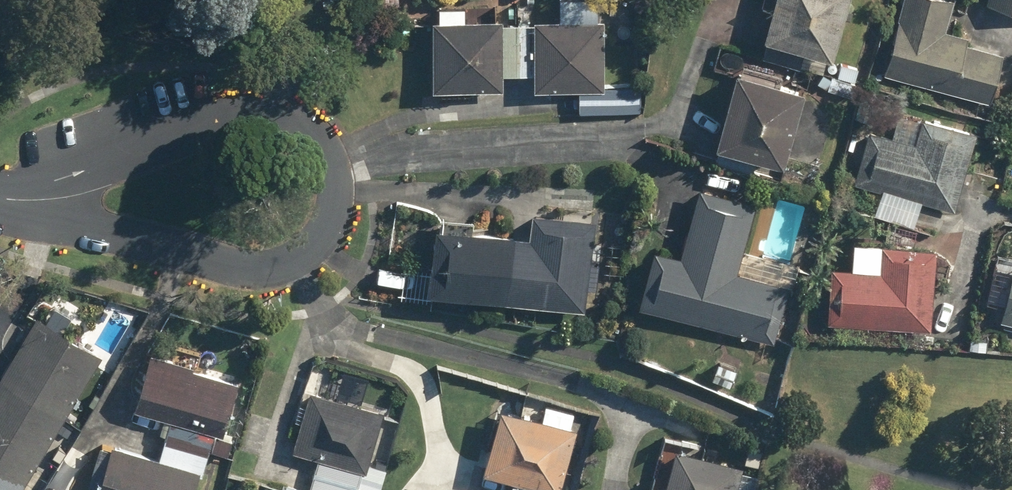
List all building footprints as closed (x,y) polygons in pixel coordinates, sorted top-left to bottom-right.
[(837,0),(762,0),(752,38),(766,42),(762,59),(817,74),(837,0)] [(875,74),(984,104),(997,55),(961,45),(963,38),(941,32),(949,0),(896,0),(875,74)] [(974,7),(1011,16),(1011,0),(976,0),(974,7)] [(601,25),(559,24),(458,21),(458,8),(430,7),(429,20),(420,20),(418,91),(498,93),(498,76),(528,77),(528,94),(550,94),(549,112),(616,114),(617,88),(600,88),(601,25)] [(854,67),(825,60),(817,92),(845,100),(854,67)] [(792,90),(722,73),(704,148),(774,165),(792,90)] [(850,183),(877,190),(869,219),(907,229),(915,200),(951,209),(972,132),(894,112),(887,137),(864,131),(850,183)] [(752,200),(692,187),(677,254),(645,247),(631,311),(772,343),(784,288),(771,285),(776,263),(739,255),(752,200)] [(520,239),(425,226),(417,294),(578,313),(589,221),(522,213),(520,239)] [(930,248),(876,244),(874,272),(825,269),(822,324),(924,331),(930,248)] [(1008,262),(994,325),(1011,329),(1011,263),(1008,262)] [(98,356),(36,317),(5,364),(0,361),(0,481),(13,489),(98,356)] [(153,458),(104,441),(87,489),(195,489),(200,475),(198,474),(206,452),(221,458),(229,437),(215,433),(233,381),(144,349),(124,405),(166,420),(153,458)] [(379,412),(301,391),(285,451),(314,459),(364,472),(379,412)] [(573,409),(536,400),(531,421),(489,412),(474,476),(507,484),(506,489),(554,489),(573,409)] [(755,472),(696,459),(698,450),(668,444),(658,489),(751,489),(755,472)] [(314,459),(306,489),(359,489),(364,472),(314,459)]
